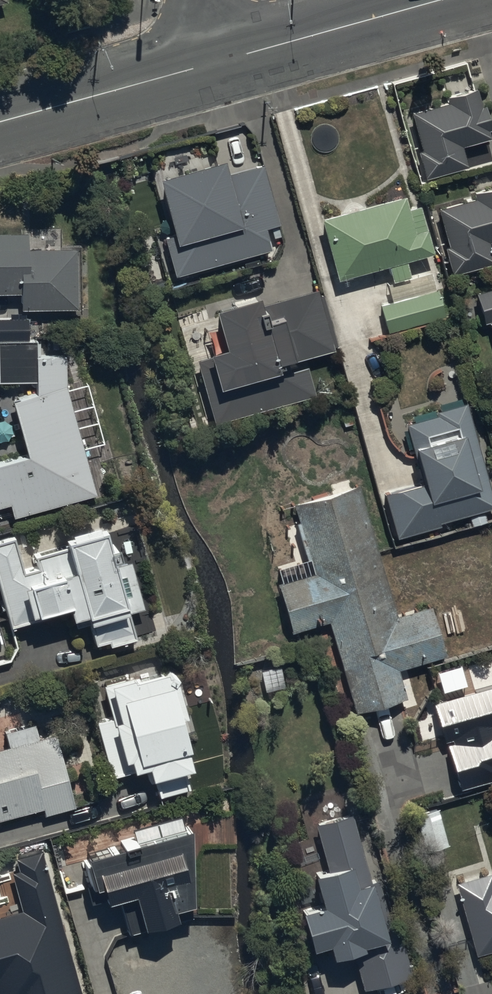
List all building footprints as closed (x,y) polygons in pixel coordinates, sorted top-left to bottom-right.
[(417,155),(424,181),(467,169),(462,150),(490,143),(488,133),(491,132),(486,110),(481,111),(476,94),(446,101),(448,107),(410,117),(420,154),(417,155)] [(162,237),(174,280),(271,253),(265,233),(280,228),(262,167),(225,177),(222,166),(157,185),(171,235),(162,237)] [(451,277),(491,266),(491,255),(489,245),(491,245),(491,192),(473,197),(474,203),(438,212),(448,251),(444,252),(451,277)] [(321,222),(337,284),(388,271),(392,286),(409,281),(405,265),(432,258),(420,208),(407,212),(404,201),(321,222)] [(22,297),(22,314),(78,313),(77,253),(29,254),(29,238),(0,239),(0,298),(22,297)] [(488,322),(491,336),(491,291),(475,297),(483,324),(488,322)] [(380,309),(387,335),(445,319),(437,293),(380,309)] [(213,427),(314,399),(304,364),(334,355),(317,294),(258,310),(256,304),(214,316),(225,357),(196,364),(213,427)] [(14,522),(97,499),(68,389),(68,359),(38,360),(38,343),(31,343),(31,322),(0,322),(0,386),(37,386),(37,398),(14,406),(28,461),(0,468),(0,512),(10,509),(14,522)] [(439,526),(468,518),(470,528),(486,524),(484,514),(491,512),(491,501),(466,406),(435,415),(436,418),(405,427),(422,488),(384,499),(396,542),(440,530),(439,526)] [(330,486),(333,497),(294,509),(314,576),(278,587),(293,636),(328,626),(354,715),(405,700),(398,674),(444,660),(429,610),(397,619),(358,490),(352,491),(349,480),(330,486)] [(12,633),(71,616),(74,627),(89,622),(97,651),(110,648),(111,652),(137,644),(130,617),(145,613),(132,566),(122,569),(118,555),(113,557),(106,532),(66,543),(69,553),(38,562),(41,572),(26,577),(16,542),(0,547),(0,591),(12,633)] [(149,775),(152,788),(160,786),(163,801),(192,795),(188,779),(194,778),(190,759),(195,758),(175,671),(165,673),(166,681),(135,688),(134,681),(104,688),(112,723),(97,727),(111,781),(133,776),(134,779),(149,775)] [(434,705),(459,792),(491,782),(491,689),(434,705)] [(44,812),(46,820),(76,812),(57,739),(39,744),(35,728),(5,735),(9,752),(0,755),(0,823),(44,812)] [(424,856),(448,849),(437,811),(413,818),(424,856)] [(353,960),(362,993),(367,993),(411,982),(401,944),(386,948),(378,921),(390,918),(380,882),(370,885),(352,818),(314,828),(327,877),(312,881),(321,914),(298,920),(308,958),(327,953),(331,966),(353,960)] [(195,829),(85,861),(93,887),(104,884),(109,900),(120,896),(131,933),(178,919),(176,910),(196,904),(195,829)] [(43,855),(18,862),(21,874),(12,876),(22,915),(0,921),(0,993),(79,993),(43,855)] [(475,959),(491,955),(491,884),(490,877),(455,887),(475,959)]
